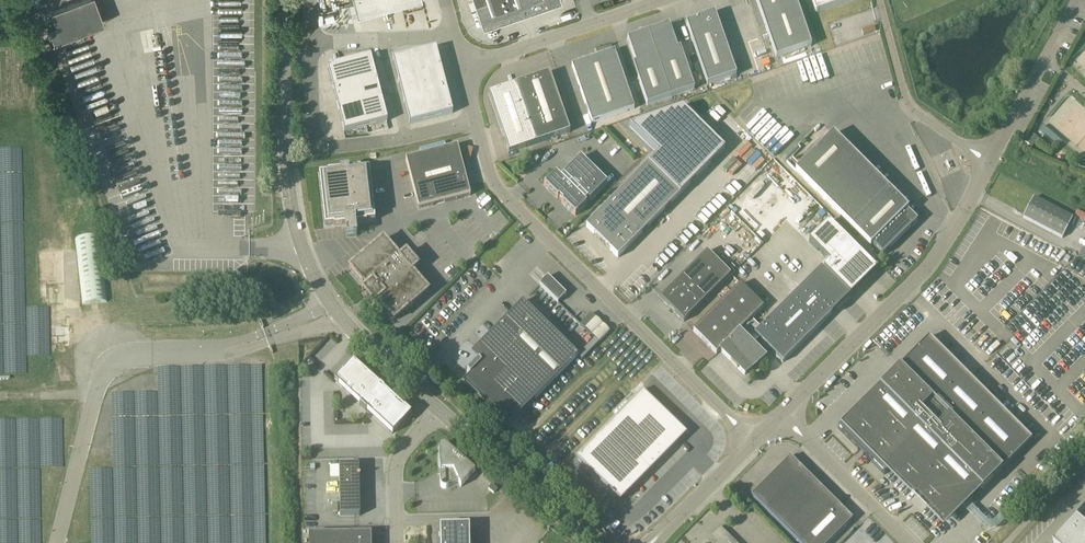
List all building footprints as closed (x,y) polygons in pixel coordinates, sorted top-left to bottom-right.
[(358,16),(422,0),(354,0),(358,16)] [(523,14),(519,0),(475,0),(484,27),(523,14)] [(523,14),(562,0),(519,0),(523,14)] [(776,58),(811,46),(795,0),(756,0),(776,58)] [(816,12),(852,0),(812,0),(816,12)] [(707,85),(736,76),(715,14),(715,13),(697,19),(698,20),(686,23),(707,85)] [(648,32),(671,97),(694,89),(685,62),(674,56),(678,49),(669,24),(648,32)] [(56,42),(64,39),(58,25),(57,25),(50,28),(56,42)] [(647,106),(671,97),(648,32),(627,39),(636,64),(643,67),(638,78),(647,106)] [(45,52),(52,50),(50,44),(43,47),(45,52)] [(592,123),(613,116),(634,109),(614,51),(613,51),(610,46),(612,46),(611,45),(595,51),(596,51),(598,57),(572,66),(592,123)] [(435,49),(392,60),(409,125),(452,114),(435,49)] [(371,57),(328,68),(344,133),(388,121),(371,57)] [(489,94),(509,153),(570,132),(550,73),(489,94)] [(658,154),(617,195),(649,226),(725,149),(682,108),(630,126),(658,154)] [(1025,142),(1031,148),(1038,141),(1039,140),(1032,133),(1031,135),(1025,142)] [(833,134),(795,172),(870,247),(872,246),(882,256),(917,222),(907,211),(908,209),(833,134)] [(1053,143),(1046,136),(1040,143),(1047,149),(1053,143)] [(412,184),(464,171),(458,146),(406,160),(412,184)] [(561,202),(575,216),(577,214),(587,204),(585,202),(588,199),(590,201),(607,183),(581,157),(560,178),(556,173),(546,183),(544,185),(558,199),(559,197),(563,201),(561,202)] [(325,225),(325,226),(334,225),(334,226),(345,225),(346,238),(357,237),(356,224),(367,223),(367,222),(375,221),(375,219),(375,218),(374,218),(373,210),(374,210),(374,209),(373,209),(372,200),(373,200),(373,199),(372,199),(371,190),(372,190),(372,189),(371,189),(370,181),(371,181),(371,179),(370,180),(369,171),(370,171),(370,170),(369,168),(361,169),(361,168),(328,172),(328,173),(319,174),(319,175),(319,176),(321,176),(322,185),(320,185),(320,186),(322,186),(323,195),(321,195),(321,196),(323,196),(324,204),(322,204),(323,206),(324,205),(325,214),(323,214),(324,215),(325,215),(326,224),(325,224),(325,225)] [(464,171),(412,184),(416,199),(419,209),(471,196),(466,176),(465,176),(464,171)] [(618,258),(649,226),(617,195),(586,227),(618,258)] [(1062,238),(1073,218),(1033,198),(1023,218),(1062,238)] [(809,242),(828,261),(821,267),(850,296),(876,270),(829,222),(809,242)] [(100,236),(75,239),(83,305),(107,302),(100,236)] [(389,280),(412,260),(406,253),(400,258),(383,239),(366,254),(389,280)] [(684,322),(731,275),(707,252),(660,298),(684,322)] [(389,280),(366,254),(349,268),(363,284),(372,294),(389,280)] [(389,280),(411,306),(429,291),(412,272),(418,267),(412,260),(389,280)] [(760,327),(752,319),(720,351),(731,362),(730,363),(737,371),(739,369),(745,375),(750,369),(752,372),(757,367),(755,365),(762,358),(751,346),(759,339),(783,363),(850,296),(821,267),(760,327)] [(566,295),(548,277),(539,285),(558,303),(566,295)] [(381,305),(394,321),(411,306),(389,280),(372,294),(381,305)] [(752,319),(763,308),(740,284),(693,331),(716,355),(720,351),(752,319)] [(478,361),(467,373),(470,376),(470,375),(508,413),(528,392),(535,399),(578,356),(523,302),(490,335),(497,342),(478,361)] [(591,313),(580,325),(584,329),(595,318),(591,313)] [(311,355),(319,362),(336,342),(329,336),(311,355)] [(895,471),(979,387),(929,337),(896,370),(838,429),(884,475),(892,467),(895,471)] [(404,408),(353,361),(335,381),(360,404),(360,405),(367,411),(392,434),(400,426),(411,414),(405,408),(404,408)] [(982,490),(1008,464),(1031,440),(979,387),(895,471),(945,520),(979,487),(982,490)] [(642,390),(576,458),(617,498),(628,491),(630,492),(687,434),(642,390)] [(368,431),(368,423),(340,423),(341,432),(368,431)] [(475,471),(469,465),(446,445),(445,445),(444,444),(443,444),(442,445),(440,445),(440,446),(439,447),(439,449),(441,485),(441,487),(442,487),(443,488),(444,489),(445,489),(447,488),(459,483),(461,487),(475,471)] [(790,456),(758,488),(759,489),(751,496),(798,542),(829,542),(852,520),(822,489),(822,488),(790,456)] [(339,466),(340,516),(360,516),(359,465),(339,466)] [(494,493),(497,489),(492,485),(489,489),(494,493)] [(1078,516),(1084,508),(1084,506),(1053,542),(1055,542),(1084,542),(1084,523),(1078,516)] [(469,526),(467,526),(442,527),(440,527),(440,537),(441,537),(441,542),(470,542),(469,526)] [(720,527),(711,537),(717,542),(736,542),(720,527)] [(371,534),(309,535),(309,542),(372,542),(371,534)]
